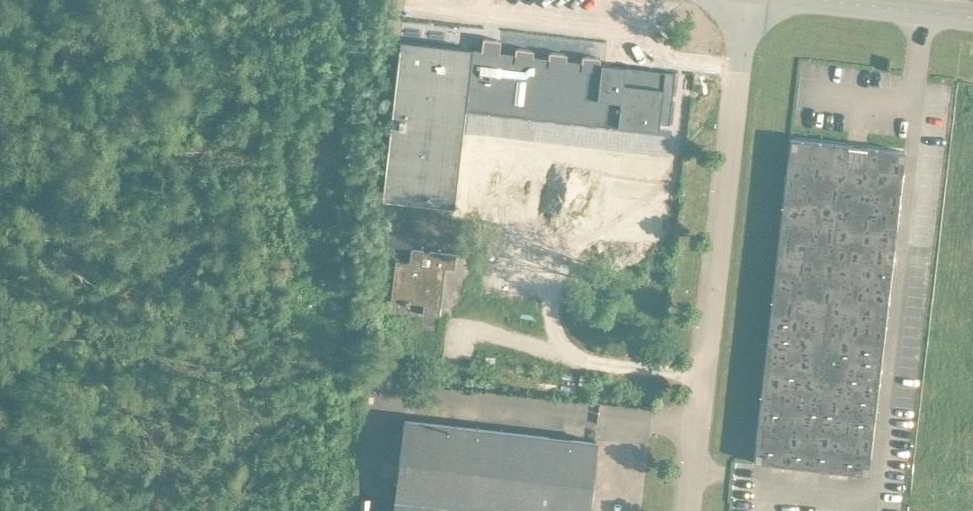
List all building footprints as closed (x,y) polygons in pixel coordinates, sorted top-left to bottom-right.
[(466,116),(466,118),(618,135),(618,134),(659,138),(660,131),(670,132),(676,81),(600,72),(600,66),(583,64),(582,69),(567,67),(567,62),(550,60),(549,65),(533,63),(534,58),(516,56),(515,61),(500,60),(501,48),(483,46),(482,58),(473,57),(471,72),(466,116)] [(401,48),(383,207),(455,215),(466,118),(466,116),(471,72),(439,68),(435,62),(436,52),(401,48)] [(868,155),(867,161),(849,159),(850,152),(792,146),(755,469),(869,482),(906,159),(868,155)] [(390,229),(387,254),(412,256),(413,256),(416,231),(390,229)] [(412,256),(410,270),(396,268),(391,308),(403,310),(402,312),(410,313),(410,311),(424,313),(423,322),(440,324),(440,322),(445,275),(455,276),(457,262),(413,256),(412,256)] [(395,510),(590,510),(597,450),(404,427),(395,510)]
